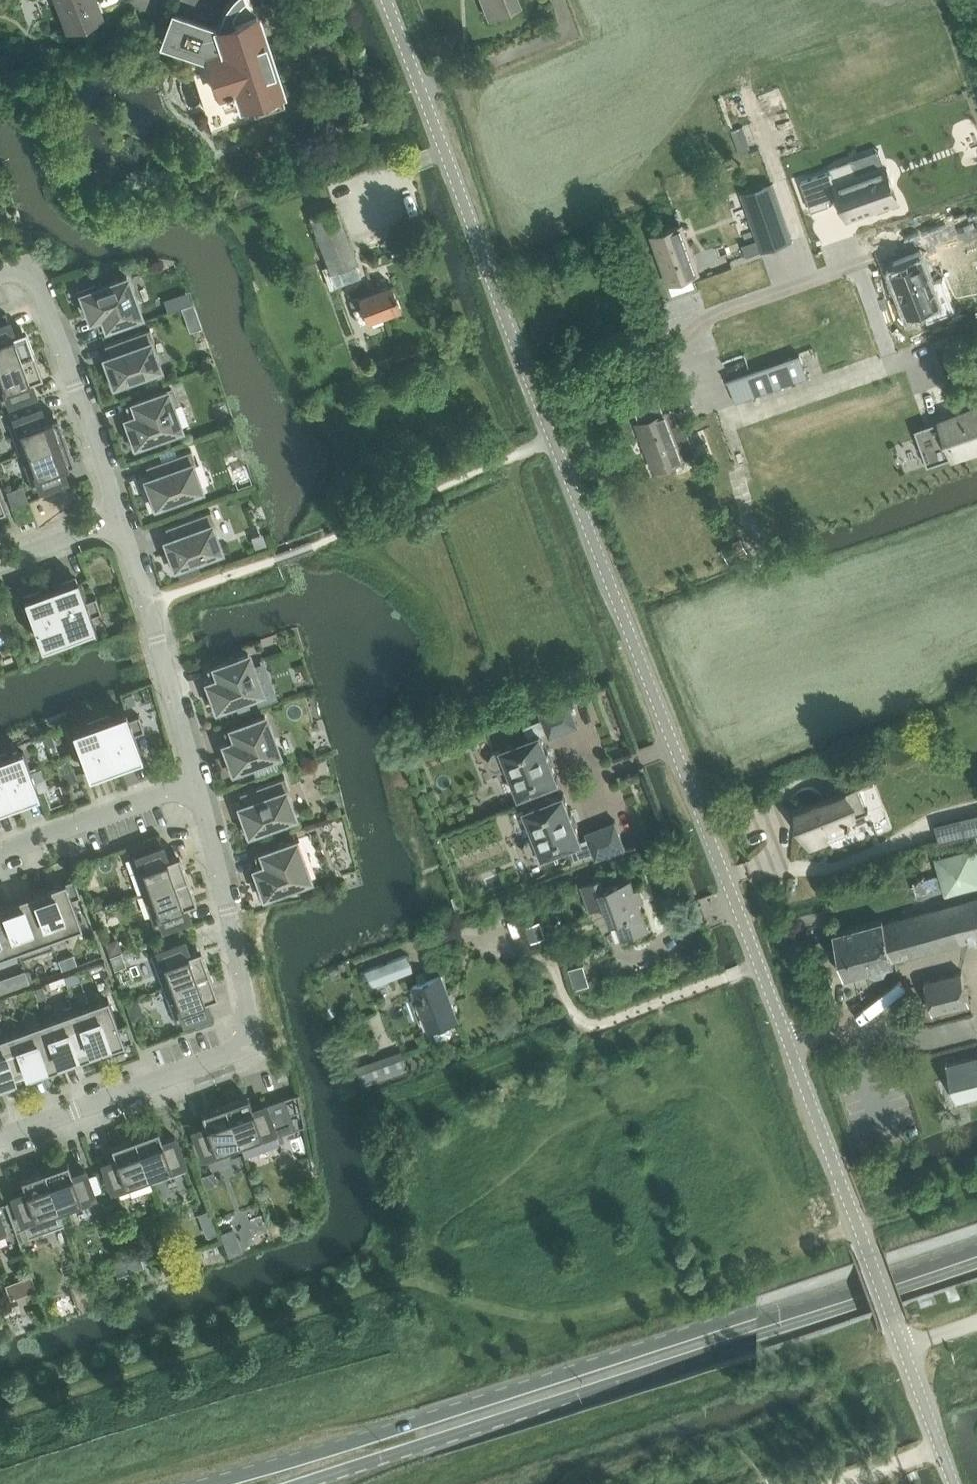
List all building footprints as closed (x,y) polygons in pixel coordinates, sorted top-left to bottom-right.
[(68,24),(99,12),(95,0),(59,0),(68,24)] [(490,19),(521,7),(518,0),(483,0),(490,19)] [(218,28),(173,12),(164,39),(208,55),(221,93),(238,87),(243,103),(281,90),(256,15),(218,28)] [(831,171),(802,181),(812,211),(830,204),(828,200),(839,196),(841,195),(849,216),(898,199),(886,166),(859,176),(853,161),(832,168),(832,170),(831,171)] [(761,213),(750,216),(758,239),(762,250),(792,240),(772,182),(753,189),(761,213)] [(355,255),(336,205),(310,215),(329,265),(322,268),(331,289),(363,276),(355,255)] [(682,224),(652,235),(673,294),(695,286),(691,275),(699,272),(682,224)] [(894,268),(892,269),(910,314),(911,313),(911,312),(923,307),(928,321),(956,310),(943,278),(932,282),(920,252),(894,262),(897,269),(895,270),(894,268)] [(85,309),(87,308),(91,319),(95,317),(99,329),(141,314),(127,276),(97,287),(96,284),(78,291),(85,309)] [(367,320),(402,308),(392,283),(358,295),(350,299),(359,324),(368,320),(367,320)] [(187,319),(198,315),(194,303),(183,308),(187,319)] [(34,352),(25,328),(13,333),(8,320),(0,323),(0,364),(34,352)] [(113,386),(131,380),(130,377),(160,366),(151,343),(155,341),(150,327),(105,344),(109,355),(105,357),(109,367),(106,368),(113,386)] [(0,364),(0,399),(2,404),(34,392),(30,379),(42,375),(39,365),(34,352),(0,364)] [(799,353),(728,379),(728,380),(736,402),(808,377),(799,353)] [(134,447),(152,440),(151,438),(181,427),(172,404),(177,402),(172,388),(168,390),(167,389),(126,404),(130,416),(126,417),(130,428),(127,429),(134,447)] [(35,400),(7,410),(10,418),(7,418),(20,454),(65,438),(60,424),(56,426),(52,416),(44,419),(40,406),(37,407),(35,400)] [(915,429),(928,465),(976,448),(976,407),(958,414),(954,415),(954,414),(944,417),(944,419),(943,419),(940,420),(948,440),(932,446),(925,425),(915,429)] [(667,411),(637,422),(655,469),(685,458),(696,453),(684,420),(672,424),(667,411)] [(65,438),(20,454),(33,490),(66,478),(61,465),(69,463),(66,452),(70,451),(65,438)] [(192,464),(196,463),(191,449),(175,454),(174,451),(162,455),(164,458),(146,465),(150,477),(147,478),(150,489),(148,490),(154,507),(172,501),(171,498),(201,488),(192,464)] [(21,485),(6,491),(11,506),(27,501),(21,485)] [(212,525),(216,524),(210,510),(193,516),(191,510),(179,514),(182,520),(165,526),(170,538),(166,539),(170,550),(167,551),(174,569),(191,562),(190,560),(220,549),(212,525)] [(61,583),(62,587),(52,591),(66,629),(93,619),(91,614),(101,611),(96,595),(86,599),(79,581),(64,586),(62,582),(61,583)] [(26,600),(40,639),(66,629),(52,591),(42,594),(41,590),(39,590),(41,595),(26,600)] [(233,704),(232,701),(262,690),(248,653),(207,668),(211,680),(207,681),(211,692),(209,693),(215,711),(233,704)] [(549,734),(550,737),(579,725),(569,699),(540,711),(541,713),(543,717),(524,725),(529,737),(506,746),(501,748),(502,749),(493,753),(491,756),(490,761),(492,766),(496,769),(500,770),(509,767),(520,796),(559,780),(541,734),(548,732),(549,733),(549,734)] [(248,700),(237,704),(241,714),(252,710),(248,700)] [(154,723),(162,721),(158,709),(150,712),(154,723)] [(129,717),(127,712),(100,722),(114,760),(124,757),(126,762),(128,761),(126,756),(141,751),(134,733),(145,729),(139,714),(129,717)] [(232,772),(250,766),(249,763),(279,752),(265,715),(224,730),(228,741),(224,743),(228,753),(225,754),(232,772)] [(106,769),(104,764),(114,760),(100,722),(73,732),(88,770),(103,765),(104,769),(106,769)] [(24,750),(0,759),(0,768),(11,798),(21,794),(23,799),(24,799),(22,794),(38,788),(35,781),(31,772),(24,750)] [(266,764),(254,768),(257,777),(269,773),(266,764)] [(72,766),(59,771),(64,783),(77,778),(72,766)] [(1,802),(11,798),(0,768),(0,804),(1,807),(3,806),(1,802)] [(41,768),(31,772),(35,781),(44,778),(41,768)] [(248,835),(266,828),(265,825),(295,814),(286,791),(290,789),(284,775),(239,792),(244,804),(240,805),(244,816),(241,817),(248,835)] [(810,805),(798,810),(804,823),(803,824),(812,846),(829,839),(852,830),(850,824),(852,823),(850,818),(869,811),(869,809),(868,810),(859,787),(862,786),(861,785),(810,804),(810,805)] [(596,855),(597,858),(626,846),(616,820),(587,832),(588,835),(588,834),(589,836),(582,839),(564,793),(525,808),(536,837),(527,840),(525,844),(524,849),(526,854),(530,857),(534,858),(542,855),(543,856),(548,854),(571,845),(576,858),(594,851),(596,855)] [(960,818),(964,835),(966,834),(976,831),(976,813),(962,817),(960,818)] [(281,890),(280,888),(310,877),(296,839),(254,854),(259,866),(255,867),(259,878),(256,879),(263,897),(281,890)] [(129,857),(143,893),(188,876),(179,853),(167,857),(162,845),(129,857)] [(976,886),(976,869),(970,847),(935,857),(946,895),(976,886)] [(188,876),(143,893),(156,928),(188,916),(184,904),(192,901),(196,900),(192,889),(188,876)] [(72,898),(80,895),(74,877),(33,892),(49,936),(53,946),(54,946),(50,937),(82,925),(72,898)] [(636,889),(635,888),(632,878),(605,887),(602,878),(582,885),(591,910),(605,905),(611,923),(616,921),(622,939),(650,929),(640,902),(645,900),(641,887),(636,889)] [(53,946),(49,936),(33,892),(1,904),(21,958),(53,946)] [(90,898),(94,909),(105,905),(102,897),(98,895),(90,898)] [(833,931),(845,976),(870,970),(876,975),(885,972),(889,965),(895,964),(894,959),(918,953),(976,938),(976,897),(949,904),(884,921),(883,918),(833,931)] [(21,958),(1,904),(0,904),(0,955),(17,949),(21,958)] [(553,943),(561,940),(557,929),(549,932),(553,943)] [(118,939),(107,943),(111,954),(122,950),(118,939)] [(151,951),(164,987),(209,970),(200,947),(188,952),(183,939),(151,951)] [(116,968),(127,965),(122,952),(112,956),(116,968)] [(59,959),(63,969),(64,969),(76,965),(77,964),(74,954),(59,959)] [(414,971),(408,955),(407,954),(366,970),(365,970),(366,971),(370,970),(376,984),(375,984),(375,985),(414,971)] [(346,961),(339,964),(340,967),(342,970),(348,968),(347,964),(346,961)] [(79,970),(65,975),(69,985),(82,980),(79,970)] [(209,970),(164,987),(177,1023),(193,1017),(196,1026),(211,1020),(208,1011),(209,1011),(205,998),(217,994),(214,984),(209,970)] [(933,979),(925,981),(933,1012),(933,1011),(958,1005),(971,1002),(963,971),(939,977),(938,975),(932,977),(933,979)] [(442,974),(414,984),(430,1030),(434,1028),(437,1038),(441,1040),(452,1035),(453,1032),(449,1023),(459,1019),(442,974)] [(0,980),(0,992),(9,989),(6,981),(5,978),(0,980)] [(39,999),(47,996),(43,985),(35,988),(39,999)] [(126,1021),(118,1024),(108,997),(76,1008),(92,1053),(133,1039),(126,1021)] [(60,1065),(92,1053),(76,1008),(44,1020),(60,1065)] [(29,1076),(60,1065),(44,1020),(12,1031),(29,1076)] [(29,1076),(12,1031),(0,1036),(0,1087),(29,1076)] [(368,1063),(357,1067),(363,1084),(408,1067),(403,1054),(370,1066),(368,1063)] [(947,1063),(957,1100),(976,1094),(976,1055),(947,1063)] [(238,1098),(225,1103),(241,1148),(277,1135),(276,1133),(296,1126),(285,1095),(265,1103),(253,1107),(250,1099),(248,1095),(243,1096),(238,1098)] [(241,1148),(225,1103),(201,1112),(206,1124),(193,1129),(205,1161),(241,1148)] [(148,1131),(134,1136),(151,1181),(187,1168),(175,1135),(162,1140),(158,1127),(148,1131)] [(151,1181),(134,1136),(111,1144),(116,1157),(103,1161),(115,1194),(151,1181)] [(58,1164),(44,1169),(61,1214),(96,1201),(85,1168),(72,1173),(68,1160),(58,1164)] [(15,1199),(5,1202),(15,1230),(20,1229),(26,1226),(29,1236),(64,1224),(61,1214),(44,1169),(31,1174),(33,1178),(23,1182),(26,1190),(13,1194),(15,1199)] [(202,1175),(206,1187),(217,1183),(213,1171),(202,1175)] [(213,1222),(203,1225),(207,1236),(217,1233),(213,1222)] [(20,1229),(15,1230),(19,1241),(24,1240),(20,1229)] [(143,1264),(139,1253),(127,1257),(132,1269),(143,1264)] [(113,1261),(116,1270),(128,1266),(125,1256),(113,1261)] [(18,1280),(22,1291),(35,1286),(31,1275),(18,1280)] [(85,1281),(70,1286),(74,1298),(89,1292),(85,1281)]
